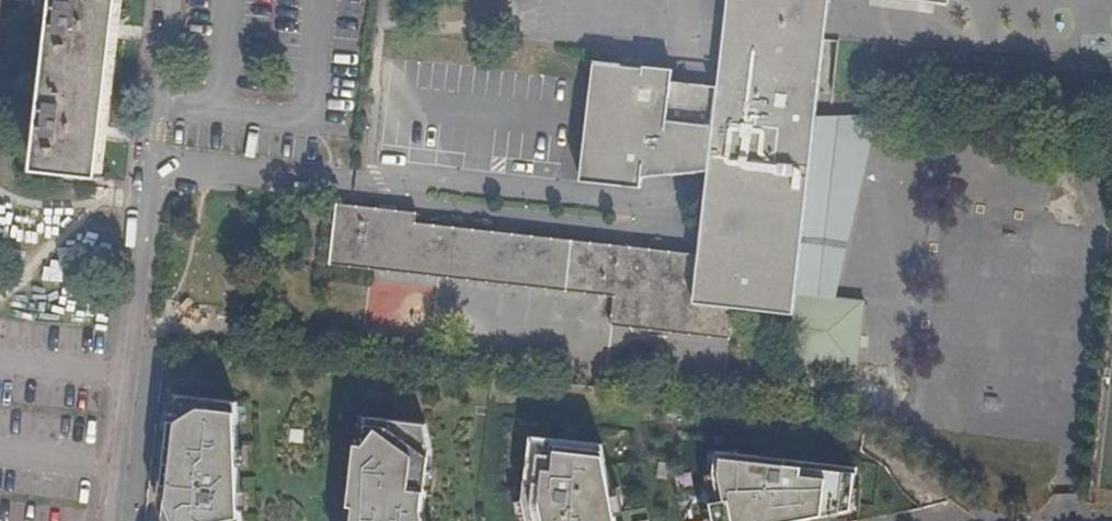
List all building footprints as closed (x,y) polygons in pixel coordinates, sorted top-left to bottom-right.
[(98,177),(106,114),(118,0),(60,0),(41,171),(98,177)] [(724,33),(718,86),(671,81),(673,68),(594,59),(592,74),(630,78),(618,186),(641,189),(642,179),(644,164),(708,171),(699,256),(414,222),(414,213),(388,209),(383,264),(383,271),(613,299),(610,327),(729,342),(733,310),(791,317),(786,362),(855,370),(863,304),(795,296),(822,64),(829,0),(728,0),(724,33)] [(581,182),(618,186),(630,78),(592,74),(581,182)] [(644,164),(642,179),(708,171),(644,164)] [(329,265),(383,271),(383,264),(388,209),(336,204),(329,265)] [(174,396),(163,486),(168,486),(165,519),(165,520),(243,520),(237,403),(174,396)] [(549,434),(549,456),(538,454),(534,487),(543,520),(615,520),(599,440),(549,434)] [(376,443),(365,460),(356,459),(351,520),(427,520),(427,508),(411,505),(414,470),(376,443)] [(799,449),(713,443),(721,485),(729,482),(733,510),(818,500),(826,462),(799,461),(799,449)]
